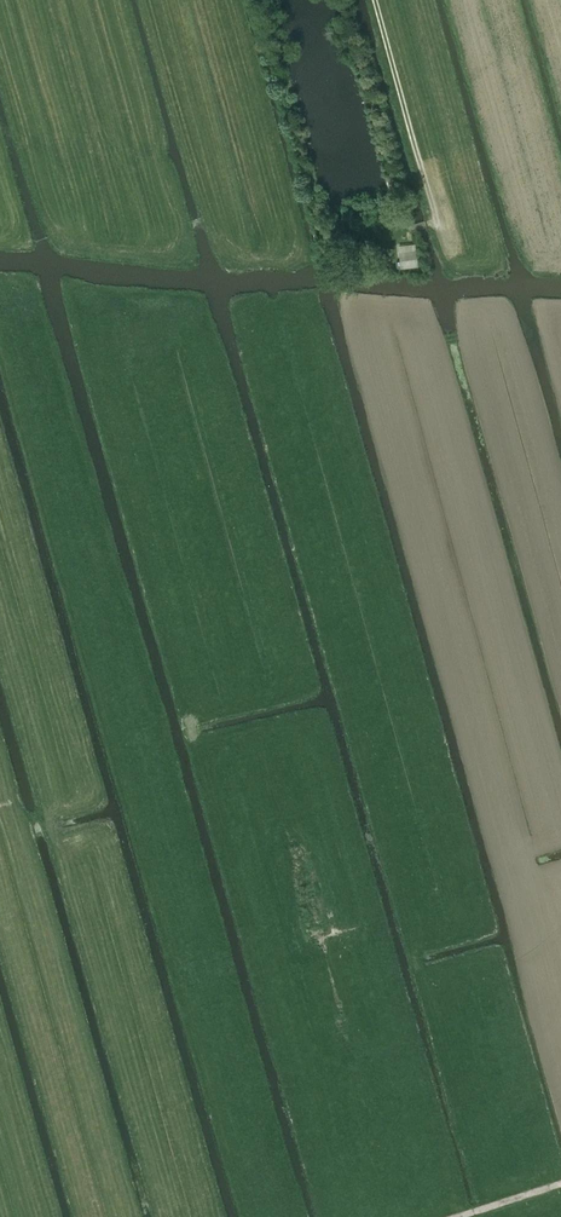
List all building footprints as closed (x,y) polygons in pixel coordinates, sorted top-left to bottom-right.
[(402,254),(400,254),(401,268),(418,267),(417,250),(402,252),(402,254)]
